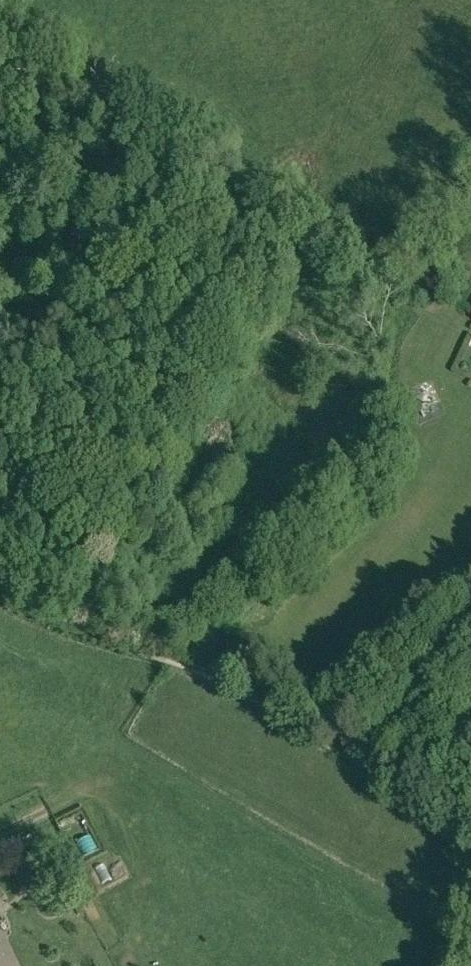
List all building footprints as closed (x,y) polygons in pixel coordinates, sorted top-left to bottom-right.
[(459,300),(465,287),(455,282),(449,294),(459,300)] [(0,938),(0,965),(13,965),(0,938)]
